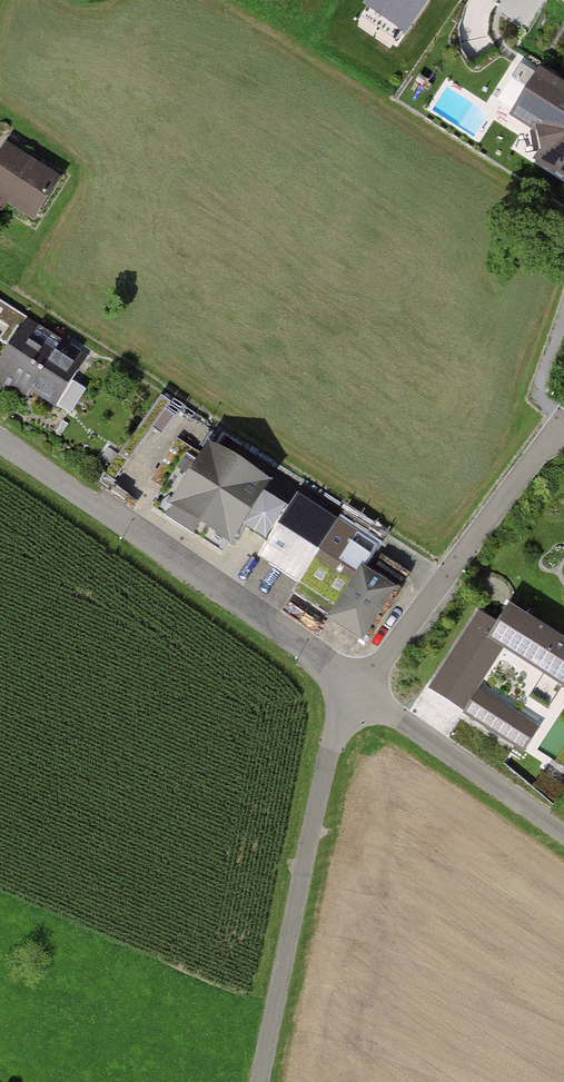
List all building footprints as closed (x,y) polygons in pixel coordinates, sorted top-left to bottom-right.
[(242,13),(252,0),(225,0),(242,13)] [(519,63),(509,78),(530,92),(515,115),(535,128),(543,162),(563,175),(563,92),(519,63)] [(10,146),(0,164),(0,208),(38,229),(67,178),(10,146)] [(0,363),(0,378),(56,409),(87,353),(25,318),(0,363)] [(211,448),(170,505),(226,545),(268,488),(211,448)] [(303,508),(261,578),(354,634),(396,564),(303,508)] [(478,615),(432,687),(458,704),(497,644),(543,674),(528,696),(548,709),(563,685),(563,646),(510,611),(499,628),(478,615)] [(534,733),(476,695),(465,712),(522,750),(534,733)]
